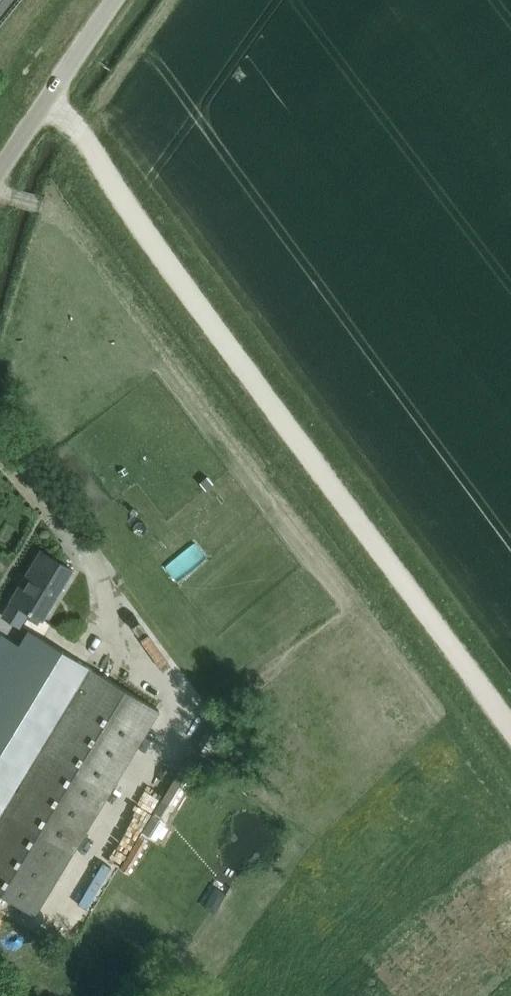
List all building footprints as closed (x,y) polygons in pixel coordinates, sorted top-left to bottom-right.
[(42,619),(72,569),(72,568),(40,549),(10,599),(11,600),(2,615),(19,625),(28,610),(42,619)] [(46,640),(29,629),(19,644),(1,633),(0,635),(0,891),(34,912),(158,708),(46,640)]
